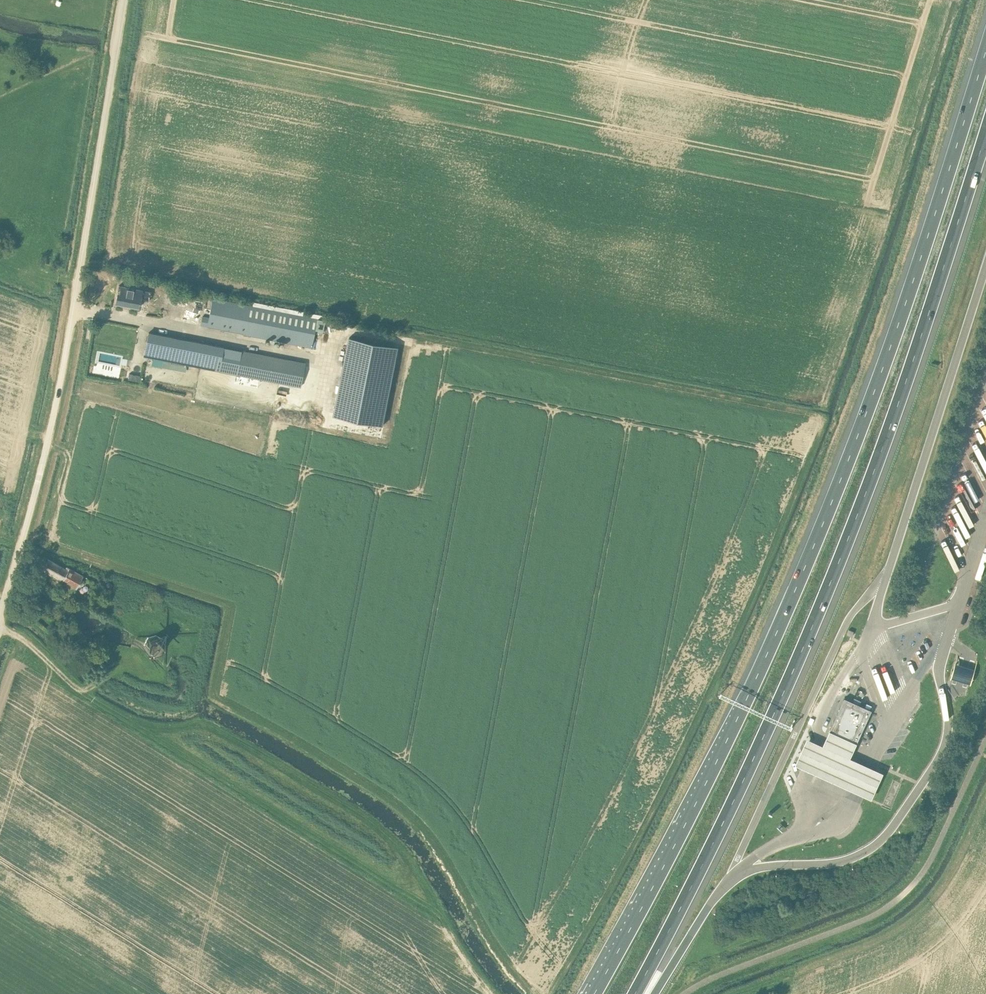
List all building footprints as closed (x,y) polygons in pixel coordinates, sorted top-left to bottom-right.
[(101,337),(117,340),(118,331),(121,331),(123,321),(120,320),(122,311),(120,311),(122,302),(139,306),(141,297),(111,292),(110,300),(114,301),(112,310),(105,308),(103,319),(104,320),(101,337)] [(160,310),(169,312),(172,300),(163,299),(160,310)] [(323,321),(250,306),(213,299),(208,317),(202,315),(200,325),(244,334),(312,347),(312,350),(321,352),(322,339),(319,338),(321,327),(323,327),(323,321)] [(224,348),(158,334),(148,332),(144,356),(157,359),(156,364),(160,365),(161,360),(163,360),(162,368),(170,369),(171,362),(219,372),(219,371),(236,375),(300,388),(305,364),(241,351),(240,357),(223,354),(224,348)] [(349,337),(333,415),(383,425),(398,347),(349,337)] [(66,567),(65,569),(47,559),(42,569),(62,580),(62,581),(65,582),(63,585),(69,589),(74,587),(76,589),(83,576),(66,567)] [(144,645),(145,649),(146,653),(154,657),(162,655),(164,647),(162,640),(155,635),(148,638),(144,645)] [(965,666),(956,663),(951,677),(961,680),(969,682),(974,668),(965,666)] [(871,710),(844,698),(828,732),(856,744),(871,710)] [(856,744),(828,732),(823,744),(807,737),(795,764),(871,798),(883,772),(850,757),(856,744)]
